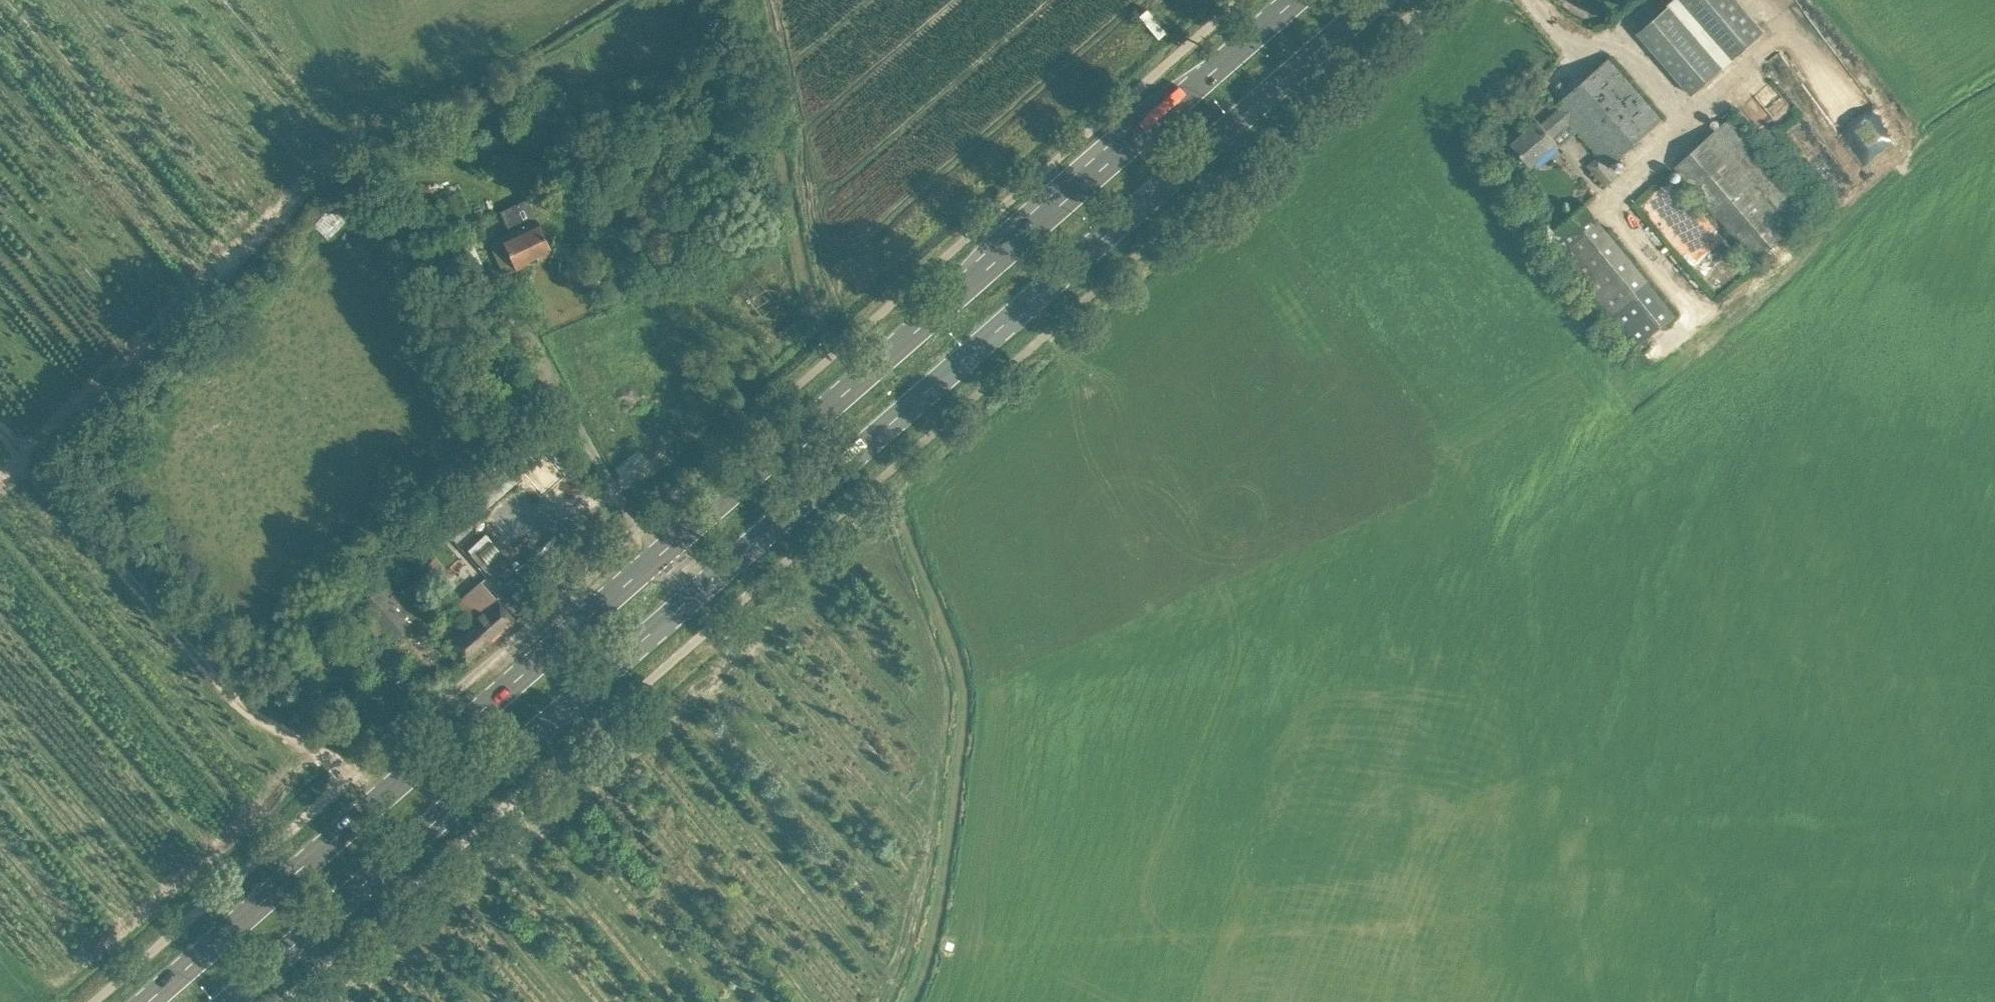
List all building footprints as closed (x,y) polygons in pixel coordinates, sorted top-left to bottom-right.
[(1691,94),(1765,30),(1739,0),(1674,0),(1637,32),(1691,94)] [(1143,13),(1162,37),(1173,29),(1153,5),(1143,13)] [(1532,164),(1558,142),(1553,136),(1571,120),(1600,153),(1586,165),(1606,187),(1620,174),(1611,163),(1662,118),(1610,58),(1557,104),(1560,108),(1542,123),(1539,120),(1513,142),(1532,164)] [(1793,59),(1731,115),(1814,209),(1875,154),(1793,59)] [(1673,167),(1757,260),(1814,209),(1731,115),(1673,167)] [(527,198),(500,210),(510,232),(502,236),(506,245),(494,251),(504,272),(516,267),(516,268),(553,251),(538,219),(538,220),(527,198)] [(1547,235),(1636,345),(1676,313),(1586,203),(1547,235)] [(464,498),(435,525),(450,542),(480,515),(464,498)] [(394,637),(410,624),(408,622),(415,616),(435,638),(443,631),(446,627),(412,589),(402,597),(386,579),(362,601),(394,637)] [(497,599),(474,619),(492,640),(515,619),(497,599)] [(492,640),(474,619),(451,640),(468,660),(492,640)]
